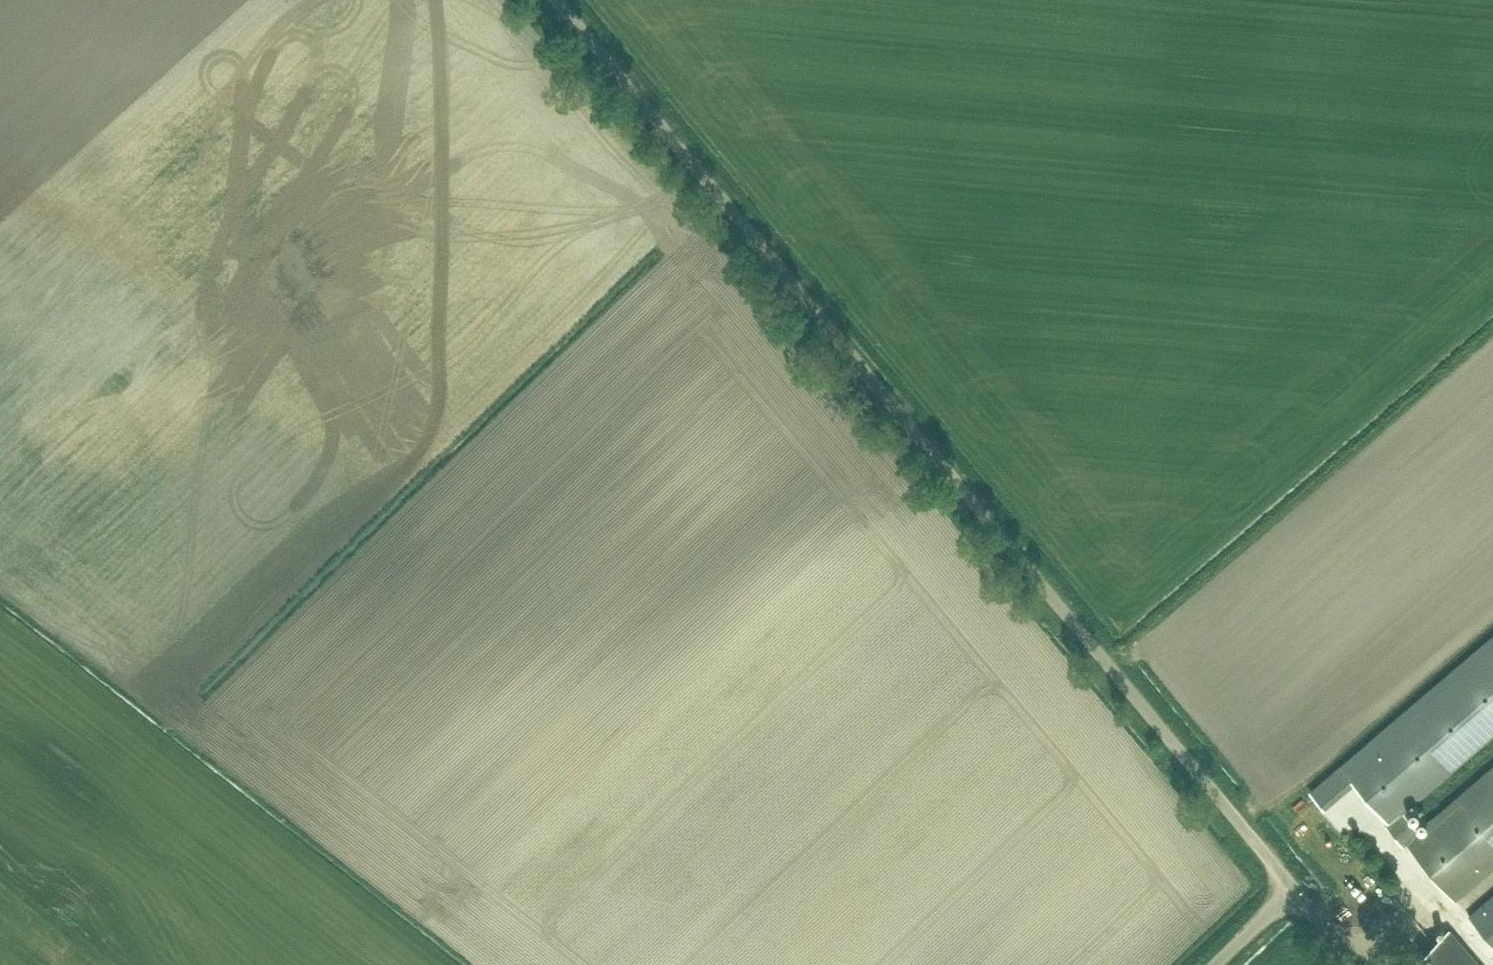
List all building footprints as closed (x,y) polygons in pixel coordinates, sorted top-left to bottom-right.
[(1383,822),(1400,842),(1403,840),(1453,897),(1492,863),(1492,762),(1417,828),(1400,809),(1492,731),(1492,634),(1309,791),(1323,806),(1353,781),(1386,820),(1383,822)] [(1467,914),(1492,945),(1492,891),(1467,914)] [(1448,930),(1406,964),(1478,964),(1448,930)]
